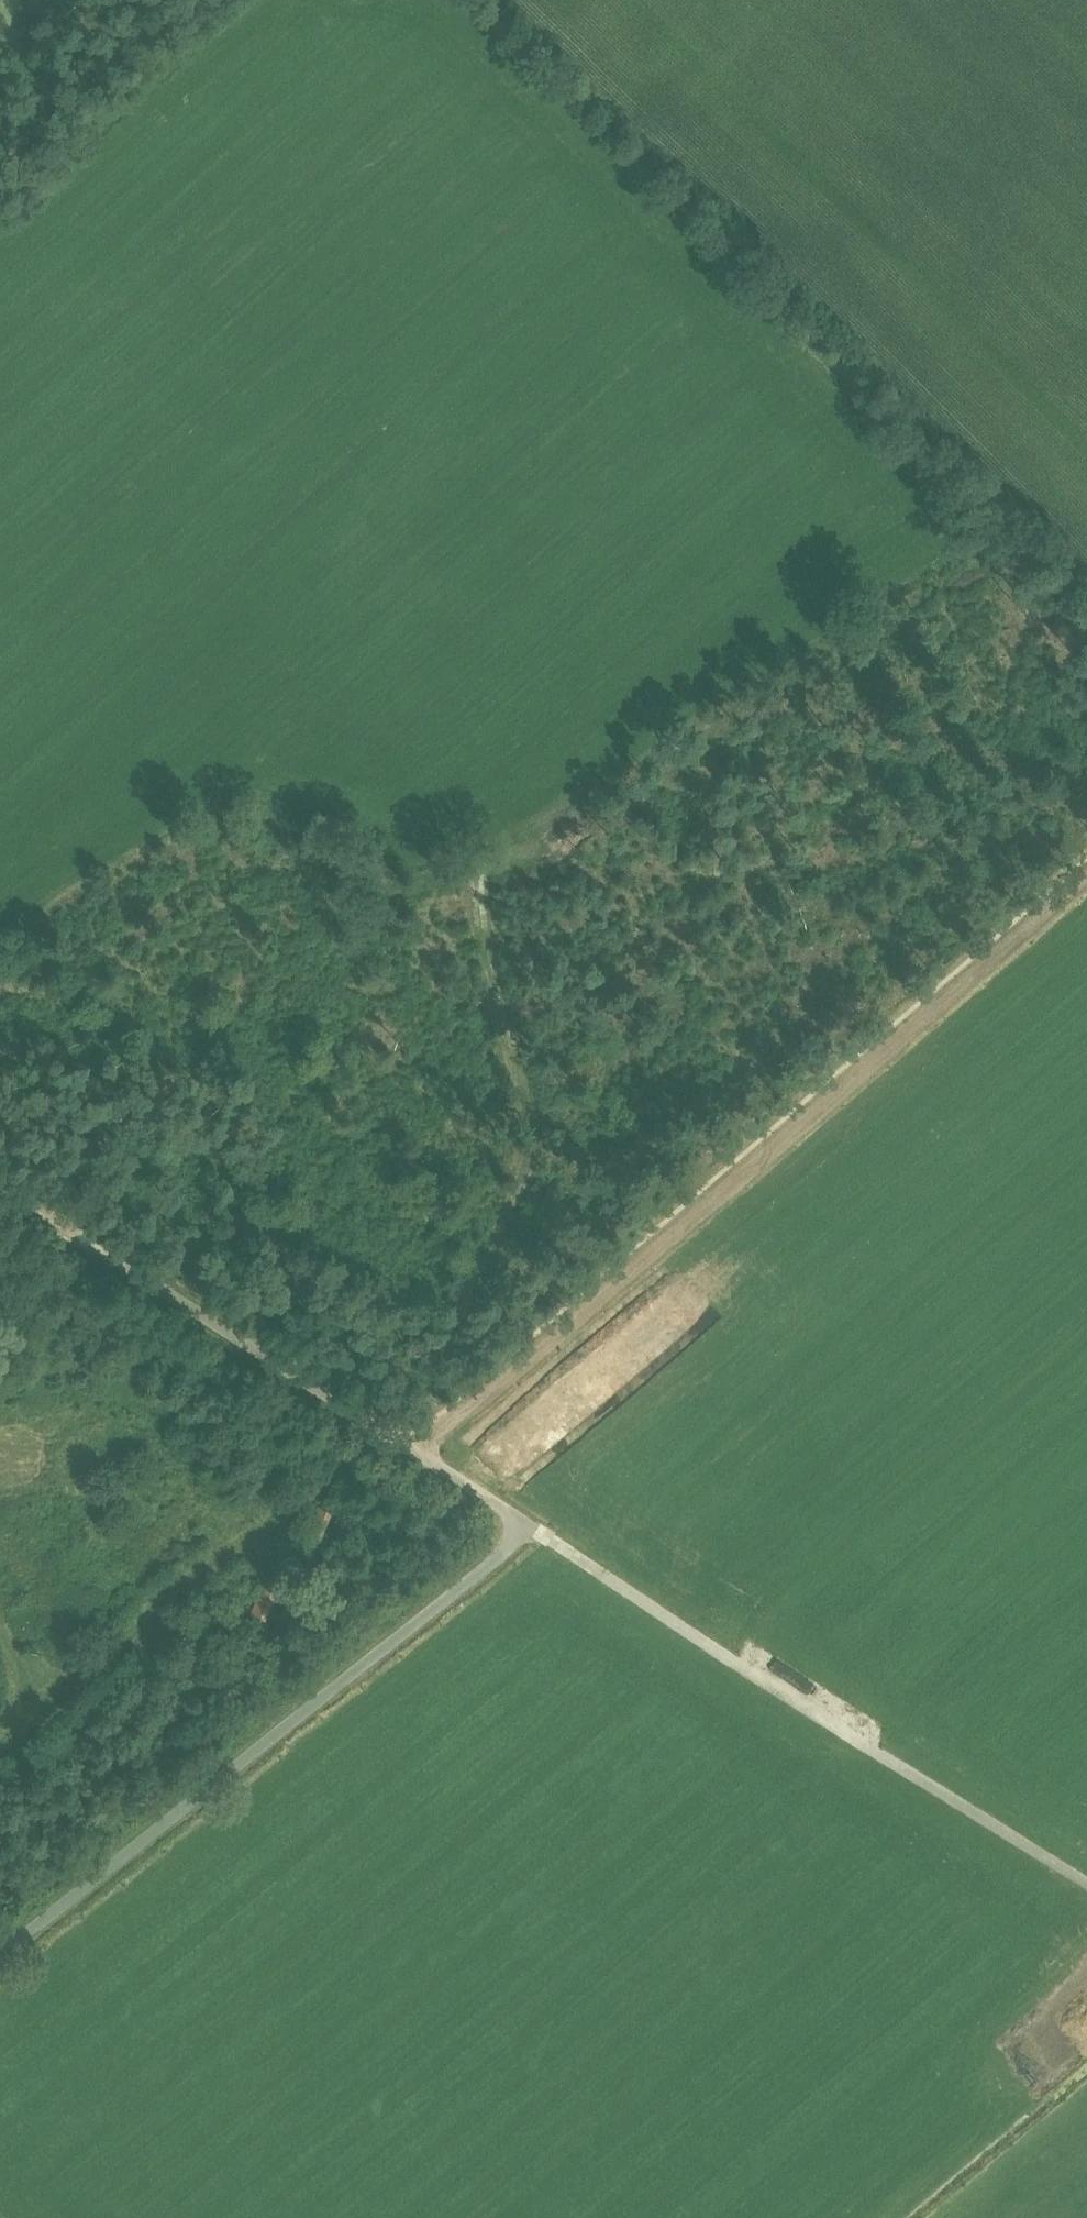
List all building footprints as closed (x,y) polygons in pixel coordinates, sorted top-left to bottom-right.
[(319,1506),(316,1511),(308,1532),(312,1533),(321,1537),(332,1511),(319,1506)] [(264,1587),(262,1592),(252,1614),(255,1615),(265,1619),(277,1593),(264,1587)]
